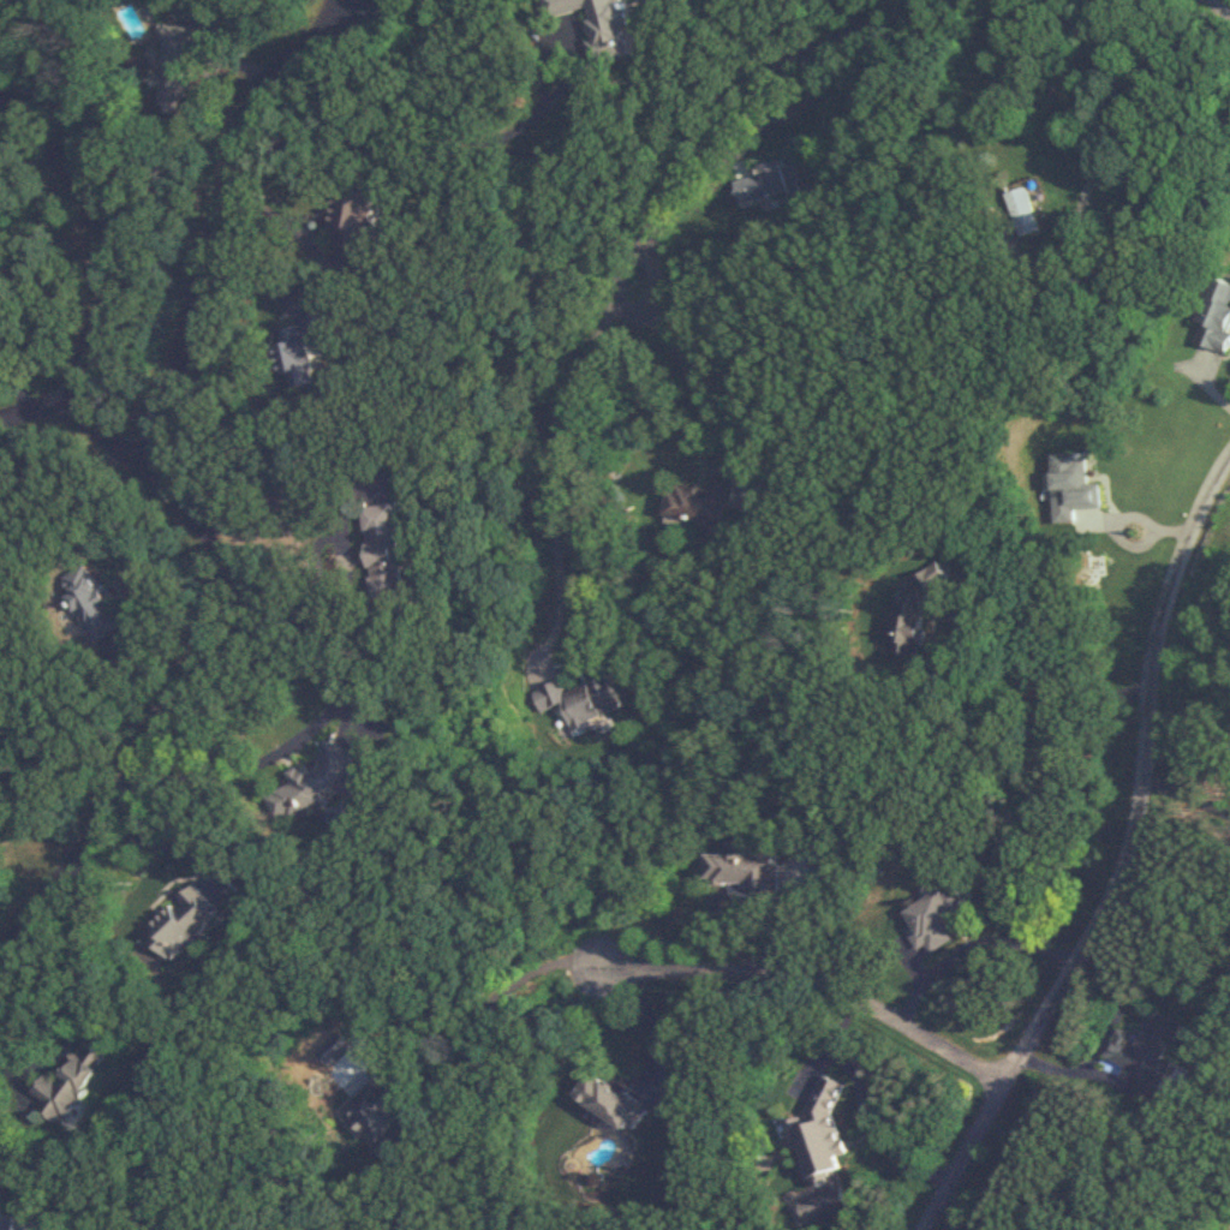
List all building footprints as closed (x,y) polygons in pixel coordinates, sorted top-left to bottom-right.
[(633,0),(552,0),(555,18),(593,11),(603,65),(644,57),(633,0)] [(193,92),(194,34),(161,34),(160,115),(181,116),(182,92),(193,92)] [(792,192),(785,160),(760,165),(761,173),(732,180),(737,204),(792,192)] [(1022,238),(1045,231),(1032,184),(1008,191),(1022,238)] [(384,198),(337,192),(332,234),(339,235),(337,247),(377,252),(384,198)] [(1204,322),(1198,343),(1229,352),(1229,348),(1229,280),(1211,274),(1197,320),(1204,322)] [(312,323),(280,332),(297,391),(317,385),(311,363),(337,356),(322,306),(308,310),(312,323)] [(711,491),(672,483),(666,518),(725,529),(734,476),(715,472),(711,491)] [(412,600),(407,506),(370,508),(376,602),(412,600)] [(130,627),(115,596),(111,598),(95,566),(66,580),(83,616),(86,614),(99,642),(130,627)] [(903,569),(889,653),(920,658),(930,598),(941,600),(939,612),(959,615),(962,595),(950,593),(953,577),(903,569)] [(568,692),(565,683),(536,691),(542,713),(569,705),(575,729),(630,713),(620,678),(568,692)] [(363,752),(332,741),(321,772),(306,767),(289,773),(294,786),(270,794),(279,819),(286,822),(331,806),(336,795),(351,800),(357,798),(363,781),(353,778),(363,752)] [(777,854),(712,855),(712,887),(755,886),(755,895),(778,895),(777,854)] [(224,917),(195,886),(149,928),(177,959),(224,917)] [(910,912),(916,925),(908,929),(922,956),(981,926),(961,886),(910,912)] [(1183,1023),(1152,1011),(1142,1036),(1121,1028),(1105,1072),(1158,1091),(1183,1023)] [(51,1071),(33,1094),(68,1120),(117,1056),(98,1042),(87,1057),(82,1053),(62,1079),(51,1071)] [(651,1113),(601,1069),(581,1092),(630,1136),(651,1113)] [(812,1114),(790,1119),(796,1146),(804,1149),(810,1177),(848,1169),(845,1155),(849,1154),(839,1110),(849,1082),(826,1073),(812,1114)] [(388,1156),(407,1138),(402,1132),(415,1120),(377,1079),(344,1110),(388,1156)] [(27,1217),(0,1227),(0,1229),(32,1229),(27,1217)]
